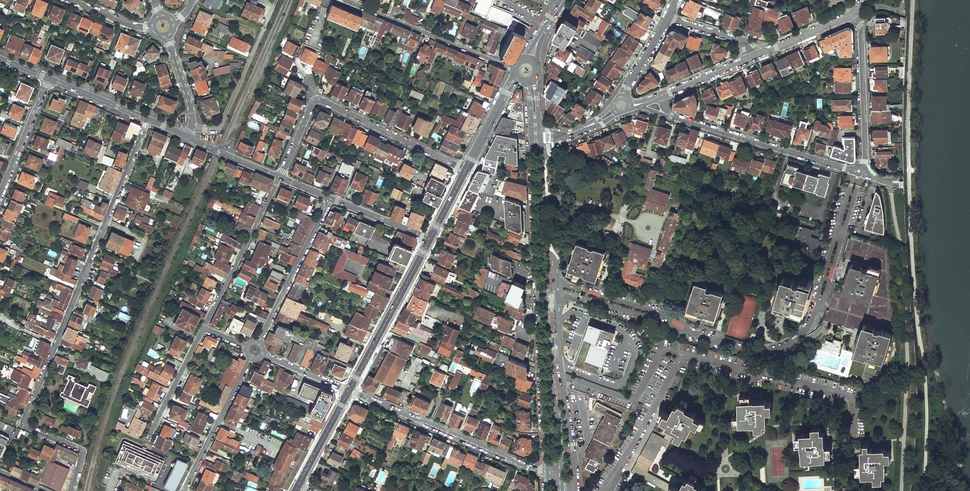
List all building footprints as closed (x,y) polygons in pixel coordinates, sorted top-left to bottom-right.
[(23,11),(28,0),(16,0),(13,7),(23,11)] [(32,12),(41,16),(47,3),(40,0),(37,0),(32,12)] [(131,10),(140,2),(139,0),(127,0),(124,3),(131,10)] [(242,14),(257,21),(258,17),(261,18),(265,10),(256,6),(257,2),(254,0),(248,0),(248,1),(246,0),(244,0),(244,1),(247,2),(245,6),(244,6),(243,8),(244,9),(242,14)] [(293,13),(297,15),(303,0),(299,0),(293,13)] [(431,10),(439,14),(441,9),(444,3),(445,0),(435,0),(431,10)] [(454,7),(466,12),(468,13),(471,5),(459,0),(457,0),(454,7)] [(474,0),(478,2),(474,11),(485,16),(490,5),(492,0),(474,0)] [(586,6),(595,11),(602,1),(601,0),(590,0),(586,6)] [(644,1),(656,9),(661,3),(659,2),(660,0),(644,0),(644,1)] [(683,11),(695,18),(696,17),(702,5),(692,0),(690,0),(689,2),(688,1),(683,11)] [(746,31),(749,32),(748,35),(756,37),(757,34),(761,35),(765,20),(776,24),(777,20),(778,16),(781,16),(783,9),(778,7),(777,9),(766,6),(768,2),(761,0),(751,0),(747,11),(751,13),(750,17),(751,17),(749,25),(748,24),(746,31)] [(444,3),(441,9),(459,17),(460,13),(465,15),(466,12),(454,7),(444,3)] [(577,3),(567,19),(578,26),(583,29),(585,30),(589,25),(577,17),(580,12),(595,22),(598,17),(577,3)] [(331,4),(325,17),(329,18),(334,6),(331,4)] [(702,5),(696,17),(700,19),(706,7),(702,5)] [(54,19),(52,23),(58,26),(64,10),(54,6),(49,17),(54,19)] [(334,6),(329,18),(357,29),(359,24),(362,16),(334,6)] [(512,14),(491,6),(487,17),(508,25),(509,23),(514,26),(518,20),(511,17),(512,14)] [(627,6),(623,13),(635,21),(647,28),(654,16),(649,13),(648,15),(642,12),(640,14),(627,6)] [(408,7),(403,18),(407,19),(409,15),(411,9),(408,7)] [(807,7),(794,12),(799,24),(810,19),(810,18),(813,17),(811,12),(809,12),(807,7)] [(11,11),(8,10),(5,15),(14,19),(15,15),(10,13),(11,11)] [(197,19),(208,24),(212,15),(200,10),(196,19),(197,19)] [(362,16),(359,24),(376,31),(378,32),(383,20),(363,12),(362,16)] [(465,15),(457,33),(472,38),(476,27),(465,22),(466,18),(471,20),(474,15),(468,13),(466,12),(465,15)] [(71,13),(67,24),(77,28),(82,17),(71,13)] [(778,16),(777,20),(778,20),(783,31),(793,26),(788,14),(788,15),(787,13),(781,16),(778,16)] [(727,14),(722,27),(726,28),(726,27),(733,29),(737,30),(741,17),(737,15),(736,17),(727,14)] [(407,19),(406,21),(414,25),(417,18),(409,15),(407,19)] [(92,21),(82,17),(77,28),(87,33),(88,31),(92,21)] [(561,24),(555,38),(567,45),(578,26),(567,19),(565,18),(561,24)] [(874,21),(874,22),(874,34),(889,33),(888,18),(882,18),(878,18),(877,18),(876,18),(875,19),(874,20),(874,21)] [(194,23),(191,28),(202,33),(205,28),(208,29),(210,25),(208,24),(197,19),(195,23),(194,23)] [(483,19),(479,28),(482,29),(483,27),(486,28),(491,30),(493,31),(492,32),(491,32),(486,45),(484,44),(482,50),(487,53),(499,26),(483,19)] [(32,26),(16,20),(15,23),(30,30),(32,26)] [(376,35),(373,44),(374,45),(374,44),(376,44),(381,38),(384,30),(383,30),(384,28),(390,31),(392,24),(383,20),(378,32),(376,35)] [(508,25),(506,29),(510,30),(511,31),(523,36),(529,27),(518,20),(514,26),(509,23),(508,25)] [(604,20),(599,27),(605,30),(609,23),(608,23),(604,20)] [(92,21),(88,31),(99,35),(103,25),(92,21)] [(629,27),(627,30),(637,37),(639,37),(640,37),(641,37),(641,36),(643,33),(644,34),(648,28),(647,28),(635,21),(631,28),(629,27)] [(219,22),(216,28),(220,30),(224,32),(232,36),(234,31),(230,29),(231,27),(219,22)] [(43,23),(41,29),(48,32),(50,26),(43,23)] [(609,23),(605,30),(603,33),(602,34),(605,36),(608,32),(613,26),(611,24),(609,23)] [(392,24),(390,31),(407,38),(410,31),(392,24)] [(113,30),(103,25),(99,35),(98,37),(108,41),(113,30)] [(499,26),(487,53),(493,55),(503,33),(507,36),(510,30),(506,29),(499,26)] [(847,30),(821,40),(826,50),(828,53),(830,55),(831,57),(832,57),(853,56),(852,32),(852,31),(851,31),(851,30),(850,30),(850,29),(849,29),(848,29),(847,30)] [(590,30),(588,32),(599,39),(602,34),(603,33),(599,31),(596,31),(595,33),(590,30)] [(670,33),(661,49),(671,54),(677,43),(683,46),(688,37),(677,30),(676,30),(675,30),(674,30),(673,30),(672,31),(671,32),(670,33)] [(407,38),(405,42),(407,43),(410,45),(409,47),(414,49),(421,36),(410,31),(407,38)] [(511,31),(498,56),(499,56),(499,57),(506,60),(508,61),(509,60),(511,59),(518,48),(520,41),(523,36),(511,31)] [(587,31),(583,37),(599,46),(602,41),(599,39),(588,32),(587,31)] [(121,33),(115,48),(124,52),(130,36),(121,33)] [(188,35),(183,46),(195,51),(200,40),(188,35)] [(690,35),(687,46),(698,49),(701,38),(690,35)] [(19,56),(25,43),(9,36),(5,45),(4,48),(3,49),(12,52),(19,56)] [(139,40),(130,36),(124,52),(133,55),(139,40)] [(248,43),(232,36),(228,45),(244,52),(248,43)] [(629,36),(623,46),(633,52),(636,48),(635,47),(638,41),(629,36)] [(420,46),(416,56),(425,60),(424,62),(426,63),(432,49),(435,41),(430,39),(427,44),(426,48),(423,47),(420,46)] [(64,56),(68,58),(74,43),(69,41),(66,49),(67,49),(64,56)] [(287,41),(283,50),(295,56),(300,47),(287,41)] [(203,55),(232,58),(232,54),(225,53),(225,52),(211,51),(213,46),(203,42),(200,48),(205,50),(203,55)] [(401,42),(397,52),(400,54),(403,47),(405,43),(401,42)] [(436,42),(434,49),(454,57),(453,59),(477,69),(480,62),(481,60),(436,42)] [(28,59),(34,47),(25,43),(19,56),(23,57),(28,59)] [(714,43),(711,53),(716,65),(720,63),(718,60),(726,58),(725,56),(726,56),(726,54),(727,53),(727,51),(726,49),(725,48),(719,46),(719,44),(714,43)] [(548,55),(554,59),(583,77),(587,68),(590,64),(592,60),(579,53),(577,57),(585,61),(581,66),(573,61),(571,64),(566,61),(571,51),(561,46),(559,48),(552,44),(550,48),(548,54),(548,55)] [(581,44),(577,51),(579,53),(592,60),(596,53),(581,44)] [(64,50),(51,45),(45,58),(53,61),(53,62),(58,64),(64,50)] [(159,52),(152,45),(146,52),(143,56),(145,58),(146,58),(148,58),(149,57),(151,59),(152,58),(153,59),(159,52)] [(814,45),(804,49),(808,60),(818,55),(814,45)] [(34,47),(28,59),(32,61),(35,63),(41,50),(34,47)] [(94,47),(92,51),(97,53),(101,54),(106,56),(108,52),(94,47)] [(620,47),(612,59),(623,66),(628,58),(629,59),(632,55),(620,47)] [(882,47),(871,47),(871,61),(888,60),(887,48),(882,48),(882,47)] [(305,49),(300,59),(313,65),(318,53),(317,52),(316,54),(305,49)] [(661,49),(653,63),(663,68),(671,54),(661,49)] [(800,51),(788,56),(794,68),(805,63),(800,51)] [(317,59),(312,69),(323,75),(332,56),(328,54),(324,63),(317,59)] [(697,54),(686,59),(691,70),(702,66),(697,54)] [(546,68),(545,74),(552,79),(560,84),(563,78),(557,75),(563,66),(553,59),(554,59),(548,55),(547,63),(551,66),(549,69),(546,68)] [(280,58),(275,68),(285,74),(292,61),(283,56),(282,58),(285,59),(285,60),(280,58)] [(784,60),(779,62),(782,67),(780,67),(783,76),(795,71),(794,68),(788,56),(783,58),(784,60)] [(75,73),(79,64),(68,59),(64,68),(75,73)] [(189,62),(195,80),(204,77),(207,76),(204,68),(206,67),(205,64),(203,65),(201,59),(196,61),(196,59),(189,62)] [(610,59),(603,71),(613,77),(615,75),(616,76),(622,67),(610,59)] [(87,66),(79,63),(79,64),(75,73),(86,77),(92,61),(89,60),(87,66)] [(678,66),(666,71),(670,80),(691,72),(686,60),(677,64),(678,66)] [(229,64),(213,68),(215,74),(236,69),(239,62),(230,61),(229,64)] [(651,62),(649,67),(656,75),(660,73),(662,80),(664,79),(662,71),(651,62)] [(761,67),(765,78),(766,77),(772,75),(777,72),(772,62),(761,67)] [(163,63),(155,66),(159,76),(167,73),(163,63)] [(489,63),(487,70),(492,72),(488,81),(497,84),(503,69),(489,63)] [(110,71),(100,67),(95,80),(105,84),(110,71)] [(329,67),(324,77),(328,78),(327,81),(334,84),(340,72),(329,67)] [(872,74),(872,75),(872,76),(873,77),(874,78),(875,78),(875,79),(887,78),(887,67),(875,67),(875,71),(875,72),(873,73),(872,73),(872,74)] [(851,68),(835,68),(835,80),(836,80),(851,80),(851,68)] [(503,69),(497,84),(499,85),(506,70),(503,69)] [(757,69),(746,73),(752,86),(762,81),(757,69)] [(638,87),(638,88),(638,89),(639,90),(639,91),(640,91),(641,91),(642,91),(645,89),(646,90),(654,85),(655,86),(659,83),(651,72),(647,75),(648,77),(640,82),(641,83),(641,84),(639,86),(638,87)] [(167,73),(159,76),(158,76),(161,84),(160,84),(161,87),(171,84),(167,73)] [(601,74),(595,83),(605,90),(607,87),(608,88),(612,82),(601,74)] [(122,90),(127,79),(117,75),(112,86),(122,90)] [(741,76),(728,81),(734,95),(734,96),(747,90),(741,76)] [(195,80),(194,80),(198,93),(208,89),(204,77),(195,80)] [(290,79),(284,91),(295,96),(298,98),(299,95),(296,94),(300,84),(290,79)] [(548,92),(546,95),(558,103),(562,96),(563,97),(564,95),(563,94),(567,88),(560,84),(552,79),(549,83),(551,85),(547,91),(548,92)] [(884,79),(873,79),(873,91),(884,90),(884,79)] [(135,80),(129,93),(136,96),(136,95),(140,97),(145,85),(135,80)] [(835,81),(834,92),(852,92),(852,87),(853,87),(853,80),(851,80),(836,80),(836,81),(835,81)] [(489,95),(492,84),(481,81),(478,92),(489,95)] [(728,81),(716,86),(722,100),(734,95),(728,81)] [(336,82),(331,93),(341,98),(346,87),(336,82)] [(14,92),(10,90),(8,97),(15,100),(18,101),(19,98),(27,102),(33,87),(22,83),(16,97),(13,95),(14,92)] [(447,84),(444,90),(450,93),(453,86),(447,84)] [(712,87),(701,92),(705,101),(716,97),(712,87)] [(518,88),(511,101),(514,102),(512,107),(514,109),(516,109),(516,112),(518,112),(524,112),(523,105),(523,90),(518,88)] [(592,88),(585,98),(596,106),(601,99),(599,98),(601,95),(592,88)] [(351,89),(346,98),(350,100),(349,101),(358,106),(364,94),(362,93),(360,98),(358,97),(360,93),(351,89)] [(411,89),(409,94),(421,100),(423,94),(411,89)] [(159,107),(159,106),(172,111),(176,102),(158,94),(154,104),(159,107)] [(673,105),(673,106),(673,108),(674,109),(676,110),(678,110),(679,109),(695,114),(697,108),(697,100),(694,94),(678,101),(677,100),(676,100),(675,101),(674,102),(673,103),(673,105)] [(212,96),(201,100),(205,114),(206,116),(207,116),(210,115),(210,113),(217,110),(212,96)] [(291,96),(286,106),(297,110),(301,101),(291,96)] [(364,96),(359,106),(369,111),(374,101),(364,96)] [(545,99),(545,104),(547,112),(559,119),(563,112),(566,108),(546,96),(545,98),(545,99)] [(886,96),(873,97),(873,110),(886,109),(886,96)] [(9,115),(20,120),(25,109),(13,104),(15,100),(8,97),(6,101),(13,104),(9,115)] [(54,98),(50,107),(60,112),(65,100),(60,97),(59,100),(54,98)] [(94,112),(96,107),(88,103),(80,100),(72,121),(80,125),(79,127),(81,128),(85,121),(88,116),(91,118),(94,112)] [(377,100),(371,113),(375,115),(376,114),(381,117),(381,115),(382,116),(388,105),(377,100)] [(389,108),(383,121),(387,123),(387,124),(392,126),(401,109),(399,107),(402,102),(397,100),(395,106),(397,107),(395,111),(389,108)] [(473,100),(467,113),(478,118),(480,114),(482,114),(485,109),(483,108),(484,106),(479,103),(473,100)] [(832,100),(832,110),(852,110),(852,100),(832,100)] [(577,103),(573,110),(581,116),(586,108),(577,103)] [(724,121),(727,112),(729,113),(731,107),(726,105),(725,108),(718,106),(717,108),(714,119),(717,120),(717,121),(720,122),(720,119),(724,121)] [(705,110),(704,112),(705,112),(705,114),(707,114),(706,116),(714,119),(717,108),(708,106),(706,110),(705,110)] [(512,107),(506,117),(513,119),(517,120),(524,121),(524,116),(524,112),(518,112),(516,112),(516,109),(514,109),(512,107)] [(287,108),(283,118),(292,122),(296,112),(287,108)] [(59,115),(58,118),(65,121),(69,111),(66,109),(63,116),(59,115)] [(402,112),(396,124),(398,125),(397,127),(405,131),(414,112),(408,109),(407,111),(410,113),(409,115),(402,112)] [(886,109),(873,110),(874,122),(895,121),(894,115),(891,115),(891,109),(886,109)] [(318,112),(312,126),(319,130),(322,125),(325,126),(330,116),(321,111),(318,112)] [(442,117),(440,120),(464,131),(471,134),(474,125),(476,126),(480,118),(478,118),(467,113),(462,111),(461,114),(464,115),(462,119),(461,119),(460,120),(461,121),(460,123),(450,118),(449,120),(442,117)] [(559,119),(558,121),(562,124),(564,122),(566,123),(567,121),(570,123),(571,123),(576,115),(570,112),(568,115),(563,112),(559,119)] [(737,113),(734,124),(745,127),(748,116),(737,113)] [(753,116),(749,129),(754,131),(755,130),(761,131),(765,117),(759,115),(758,118),(753,116)] [(855,116),(841,116),(841,127),(854,127),(854,120),(855,120),(855,116)] [(334,117),(328,129),(338,133),(344,122),(334,117)] [(499,123),(494,132),(498,133),(510,136),(513,119),(506,117),(502,117),(499,123)] [(52,133),(56,122),(46,118),(41,129),(52,133)] [(418,118),(413,128),(424,134),(430,122),(426,120),(425,121),(418,118)] [(271,124),(270,126),(288,134),(289,132),(288,132),(292,123),(282,119),(279,126),(275,125),(276,123),(275,123),(274,125),(271,124)] [(438,122),(433,132),(435,133),(441,123),(444,124),(443,127),(444,128),(446,125),(449,126),(448,127),(449,128),(444,138),(457,144),(464,131),(440,120),(439,119),(438,122)] [(626,122),(622,124),(628,137),(633,135),(634,132),(634,131),(633,129),(635,128),(638,119),(632,121),(632,122),(627,124),(626,122)] [(634,131),(634,132),(642,135),(644,131),(646,132),(649,123),(638,119),(635,128),(634,131)] [(770,119),(767,132),(789,138),(792,126),(770,119)] [(817,120),(814,129),(818,130),(818,132),(820,134),(829,137),(831,130),(828,125),(820,123),(821,121),(817,120)] [(129,126),(118,121),(111,137),(122,142),(123,140),(129,126)] [(129,126),(123,140),(130,143),(132,139),(130,138),(134,129),(139,131),(141,125),(131,121),(129,126)] [(345,122),(338,139),(349,144),(357,128),(345,122)] [(795,142),(804,145),(806,140),(807,140),(811,130),(806,129),(808,124),(802,122),(795,142)] [(6,123),(1,133),(12,138),(16,127),(6,123)] [(265,126),(259,140),(261,141),(268,127),(265,126)] [(312,126),(306,140),(315,144),(321,132),(325,134),(325,132),(319,130),(312,126)] [(660,126),(655,141),(667,145),(671,130),(660,126)] [(159,155),(167,137),(149,129),(147,134),(153,136),(147,150),(159,155)] [(358,129),(352,141),(362,146),(367,134),(358,129)] [(690,134),(681,131),(676,145),(681,147),(683,147),(686,148),(686,147),(694,149),(700,131),(692,129),(690,134)] [(276,130),(275,135),(284,139),(286,135),(276,130)] [(617,131),(612,133),(618,145),(628,141),(623,130),(617,133),(617,131)] [(828,141),(827,144),(832,146),(833,146),(831,155),(850,162),(850,161),(852,161),(853,161),(854,161),(855,161),(855,160),(856,159),(856,158),(856,157),(855,156),(857,156),(856,136),(844,137),(844,148),(835,145),(839,130),(833,130),(831,130),(829,137),(828,141)] [(888,130),(874,130),(874,142),(888,142),(888,130)] [(493,143),(485,157),(519,165),(518,138),(517,138),(510,136),(498,133),(493,143)] [(607,137),(601,139),(605,148),(615,144),(611,133),(606,135),(607,137)] [(369,135),(363,146),(373,151),(379,139),(369,135)] [(38,136),(33,147),(40,150),(41,148),(45,150),(49,140),(38,136)] [(273,138),(267,153),(272,155),(276,156),(282,141),(273,138)] [(457,144),(444,138),(438,150),(451,157),(453,152),(456,148),(457,144)] [(595,142),(589,144),(593,155),(604,151),(599,138),(595,140),(595,142)] [(102,144),(88,139),(83,151),(97,157),(102,144)] [(818,142),(816,149),(816,150),(816,151),(817,151),(818,152),(824,153),(827,144),(828,141),(823,139),(822,143),(818,142)] [(5,155),(10,144),(0,140),(0,153),(5,155)] [(705,140),(701,151),(701,152),(706,153),(707,152),(716,155),(717,153),(720,144),(708,140),(708,141),(705,140)] [(236,143),(233,149),(237,150),(236,151),(248,156),(253,147),(240,141),(239,144),(236,143)] [(577,147),(576,150),(577,151),(576,153),(582,156),(584,153),(590,150),(590,152),(588,153),(589,157),(593,157),(590,149),(586,141),(581,144),(582,145),(577,147)] [(376,153),(375,157),(383,160),(390,145),(386,143),(385,144),(380,142),(375,152),(376,153)] [(307,143),(305,148),(309,150),(309,151),(311,152),(314,146),(307,143)] [(720,144),(717,153),(722,155),(721,158),(725,160),(725,159),(728,160),(732,151),(728,149),(729,148),(720,144)] [(177,163),(183,151),(170,145),(164,157),(177,163)] [(188,146),(185,145),(183,151),(177,163),(176,164),(182,166),(186,157),(187,157),(192,147),(188,146)] [(311,152),(311,153),(313,154),(313,152),(321,155),(320,158),(322,159),(326,151),(318,148),(314,146),(311,152)] [(392,146),(386,157),(385,157),(383,161),(391,165),(393,160),(397,162),(403,151),(392,146)] [(570,146),(563,149),(575,155),(576,153),(577,151),(576,150),(571,147),(570,146)] [(876,151),(875,152),(875,160),(877,160),(878,166),(883,166),(883,168),(888,167),(890,167),(891,165),(892,164),(892,162),(891,146),(879,147),(879,149),(876,149),(876,151)] [(686,148),(685,149),(689,151),(690,152),(687,160),(686,160),(685,160),(669,154),(667,159),(688,166),(694,149),(686,147),(686,148)] [(201,167),(206,154),(202,152),(197,149),(191,163),(201,167)] [(254,150),(251,157),(261,161),(264,154),(254,150)] [(117,164),(124,167),(126,161),(125,161),(128,154),(120,151),(114,164),(116,165),(117,164)] [(51,152),(48,158),(55,160),(57,155),(51,152)] [(43,160),(30,154),(25,165),(39,170),(43,160)] [(104,155),(101,162),(111,166),(114,158),(104,155)] [(603,156),(600,162),(608,167),(610,163),(611,161),(603,156)] [(55,160),(48,158),(46,163),(52,166),(55,160)] [(296,162),(292,172),(301,176),(307,162),(308,159),(307,158),(305,162),(306,163),(304,166),(296,162)] [(638,158),(636,162),(650,167),(652,163),(638,158)] [(733,161),(730,168),(746,173),(749,162),(734,158),(733,161)] [(766,158),(762,169),(773,172),(776,162),(766,158)] [(753,159),(749,171),(760,175),(763,165),(758,163),(759,161),(753,159)] [(338,171),(350,176),(354,166),(342,161),(338,171)] [(399,161),(394,173),(397,174),(398,173),(409,178),(415,166),(413,165),(410,164),(406,162),(405,164),(399,161)] [(227,162),(225,168),(233,172),(236,166),(232,164),(227,162)] [(301,176),(301,177),(311,182),(314,175),(308,172),(309,171),(308,170),(309,168),(307,167),(309,163),(307,162),(301,176)] [(435,163),(429,174),(441,180),(446,169),(435,163)] [(508,163),(505,176),(517,179),(518,172),(516,171),(517,165),(508,163)] [(789,164),(784,182),(794,185),(794,183),(805,186),(808,174),(798,171),(799,167),(789,164)] [(319,170),(315,180),(326,184),(330,174),(328,173),(330,170),(329,168),(325,166),(323,167),(321,171),(319,170)] [(115,168),(112,167),(109,175),(106,173),(105,175),(103,174),(102,177),(103,177),(117,183),(122,172),(115,168)] [(237,168),(234,174),(240,177),(243,171),(237,168)] [(650,189),(644,207),(664,213),(670,195),(651,189),(656,172),(663,174),(663,172),(651,168),(645,187),(650,189)] [(240,177),(239,180),(249,184),(250,183),(254,173),(251,171),(250,173),(247,171),(243,170),(243,171),(240,177)] [(479,170),(469,187),(480,192),(492,173),(479,170)] [(19,182),(30,187),(34,176),(23,171),(21,176),(22,176),(19,182)] [(355,171),(349,187),(360,192),(367,176),(355,171)] [(254,173),(250,183),(267,191),(273,180),(264,176),(254,172),(254,173)] [(814,191),(825,194),(830,176),(820,173),(819,178),(808,174),(805,186),(815,189),(814,191)] [(336,175),(330,189),(341,194),(347,180),(336,175)] [(150,191),(155,179),(150,176),(144,188),(150,191)] [(430,176),(425,189),(438,195),(444,183),(430,176)] [(117,183),(103,177),(99,187),(104,189),(103,191),(109,194),(110,192),(113,193),(117,183)] [(89,183),(81,179),(78,187),(86,190),(89,183)] [(407,181),(402,190),(409,193),(412,187),(413,188),(415,184),(407,181)] [(507,181),(503,193),(527,200),(527,195),(527,186),(507,181)] [(142,210),(149,194),(132,187),(125,203),(142,210)] [(280,188),(275,199),(286,204),(291,193),(280,188)] [(469,188),(460,205),(470,210),(473,204),(475,205),(478,201),(475,200),(480,193),(469,188)] [(18,199),(17,201),(21,203),(23,204),(24,201),(22,200),(25,193),(16,189),(13,197),(18,199)] [(164,189),(161,195),(170,199),(173,193),(164,189)] [(366,189),(361,200),(371,204),(373,200),(374,200),(375,198),(376,199),(378,194),(366,189)] [(393,189),(390,196),(399,199),(402,192),(393,189)] [(425,189),(420,199),(436,206),(441,197),(438,195),(425,189)] [(64,203),(65,198),(50,192),(45,204),(53,207),(54,204),(62,207),(62,206),(64,205),(64,203)] [(882,193),(880,192),(874,210),(877,209),(882,193)] [(161,195),(157,193),(155,197),(168,203),(170,199),(161,195)] [(882,193),(877,209),(874,210),(867,231),(886,237),(888,231),(887,213),(883,197),(882,193)] [(289,204),(288,208),(305,215),(307,211),(308,212),(311,207),(308,205),(309,203),(307,203),(309,199),(298,195),(293,205),(289,204)] [(215,197),(213,200),(215,200),(214,203),(235,213),(233,219),(250,227),(255,216),(249,213),(249,214),(245,212),(215,197)] [(109,204),(103,201),(101,207),(93,203),(94,202),(85,198),(82,205),(86,207),(105,215),(109,204)] [(520,202),(505,198),(507,225),(522,232),(522,228),(521,217),(520,202)] [(11,199),(7,208),(15,212),(18,213),(21,203),(17,201),(11,199)] [(245,212),(249,214),(249,213),(255,216),(260,206),(251,202),(249,205),(253,207),(251,211),(246,209),(245,212)] [(126,211),(128,208),(118,204),(113,216),(123,220),(127,211),(126,211)] [(388,210),(386,215),(393,218),(400,221),(402,215),(405,209),(394,205),(392,211),(388,210)] [(105,215),(86,207),(84,212),(102,220),(105,215)] [(3,217),(11,221),(15,212),(7,208),(3,217)] [(458,211),(455,217),(469,223),(473,212),(462,208),(460,212),(458,211)] [(402,215),(400,221),(409,225),(417,228),(423,216),(411,211),(408,217),(402,215)] [(670,211),(662,237),(671,240),(678,218),(679,213),(670,211)] [(78,218),(65,212),(64,216),(77,221),(78,218)] [(322,225),(329,228),(329,230),(335,232),(342,217),(339,215),(339,214),(334,212),(333,213),(332,213),(327,214),(322,225)] [(141,223),(144,218),(131,213),(129,218),(135,221),(135,222),(139,223),(139,222),(141,223)] [(177,229),(182,218),(175,215),(170,226),(171,227),(177,229)] [(10,231),(14,222),(11,221),(3,217),(0,225),(0,227),(10,231)] [(265,217),(263,222),(277,228),(279,224),(265,217)] [(303,228),(301,233),(307,235),(315,219),(308,217),(303,228)] [(348,217),(344,226),(353,230),(358,221),(348,217)] [(455,217),(452,224),(456,226),(454,230),(464,235),(465,235),(466,232),(468,233),(469,231),(467,230),(468,228),(474,231),(477,227),(469,223),(455,217)] [(233,219),(230,224),(247,233),(250,227),(233,219)] [(296,228),(298,224),(290,219),(287,224),(296,228)] [(353,230),(353,231),(368,238),(370,233),(373,228),(367,225),(367,223),(365,223),(364,224),(358,221),(353,230)] [(91,228),(80,223),(74,237),(85,242),(91,228)] [(11,231),(10,231),(0,227),(0,237),(7,240),(11,231)] [(170,243),(177,229),(171,227),(165,241),(170,243)] [(803,227),(798,243),(809,247),(814,231),(803,227)] [(373,228),(370,233),(381,238),(384,233),(373,228)] [(260,229),(255,239),(259,240),(260,238),(261,238),(262,236),(263,237),(266,232),(264,231),(260,229)] [(512,229),(507,240),(518,244),(522,234),(512,229)] [(292,237),(290,242),(301,247),(307,236),(307,235),(301,233),(296,230),(294,234),(299,236),(298,239),(292,237)] [(447,238),(445,243),(456,247),(458,243),(460,243),(461,242),(462,243),(464,238),(463,237),(464,235),(454,230),(453,233),(451,233),(449,238),(447,238)] [(129,254),(134,241),(112,231),(107,244),(129,254)] [(326,235),(319,231),(316,237),(331,243),(338,246),(340,247),(343,248),(344,248),(345,245),(341,243),(343,239),(330,234),(329,236),(326,235)] [(488,231),(485,239),(487,240),(488,237),(496,241),(497,241),(497,243),(495,242),(495,243),(497,244),(497,243),(502,245),(504,241),(506,242),(507,240),(488,231)] [(233,233),(231,238),(242,242),(244,238),(233,233)] [(368,238),(367,239),(386,247),(389,241),(381,238),(370,233),(368,238)] [(396,241),(395,244),(410,250),(416,239),(400,233),(399,235),(404,237),(401,244),(396,241)] [(231,238),(223,234),(220,240),(234,246),(239,248),(242,242),(231,238)] [(316,237),(312,246),(325,252),(328,244),(330,245),(331,243),(316,237)] [(662,237),(654,264),(661,266),(664,257),(665,258),(666,253),(667,253),(671,240),(662,237)] [(873,269),(880,244),(876,244),(855,237),(854,237),(853,237),(853,238),(852,238),(852,240),(850,240),(845,254),(843,254),(837,271),(840,272),(838,277),(843,279),(841,286),(836,284),(829,307),(831,308),(830,312),(827,311),(825,319),(854,328),(861,308),(864,309),(866,301),(872,303),(881,272),(873,269)] [(219,239),(216,246),(218,247),(231,252),(234,246),(220,240),(219,239)] [(814,239),(810,251),(816,253),(820,241),(814,239)] [(259,241),(255,251),(266,255),(270,247),(271,247),(271,246),(265,243),(262,242),(259,241)] [(275,244),(274,247),(279,249),(297,256),(301,247),(290,242),(288,247),(286,247),(281,245),(280,246),(275,244)] [(578,242),(567,273),(579,277),(580,273),(585,274),(585,276),(596,280),(606,251),(595,247),(594,249),(589,247),(589,246),(578,242)] [(628,256),(627,261),(633,263),(636,264),(643,266),(647,267),(652,249),(633,242),(633,243),(631,242),(630,245),(632,246),(629,253),(628,253),(627,255),(628,256)] [(85,249),(72,244),(69,251),(82,256),(85,249)] [(394,244),(388,257),(397,261),(404,264),(405,264),(411,250),(410,250),(395,244),(394,244)] [(4,249),(0,247),(0,260),(3,261),(7,251),(15,255),(17,250),(16,250),(9,247),(6,246),(4,249)] [(501,246),(500,248),(507,251),(506,253),(520,259),(522,255),(512,250),(502,246),(501,246)] [(218,247),(213,256),(216,258),(226,263),(231,252),(218,247)] [(343,248),(331,274),(347,281),(349,281),(353,283),(356,276),(342,270),(347,258),(365,266),(368,259),(359,255),(356,253),(344,248),(343,248)] [(279,249),(278,252),(286,255),(285,256),(283,255),(281,259),(293,264),(297,256),(279,249)] [(441,255),(439,262),(451,267),(456,255),(442,249),(440,255),(441,255)] [(310,250),(303,263),(313,267),(315,268),(316,265),(314,265),(316,261),(314,260),(317,253),(310,250)] [(255,251),(251,261),(256,263),(264,266),(264,264),(263,264),(266,255),(255,251)] [(502,258),(493,253),(493,257),(490,256),(490,262),(493,263),(493,268),(512,276),(512,262),(507,260),(506,261),(504,261),(502,259),(502,258)] [(111,269),(116,258),(106,254),(100,269),(102,270),(116,276),(118,272),(111,269)] [(37,265),(41,267),(39,272),(43,274),(46,264),(25,256),(22,266),(30,269),(31,265),(36,267),(37,265)] [(78,260),(69,257),(63,272),(71,276),(78,260)] [(216,258),(212,264),(227,272),(231,265),(226,263),(216,258)] [(243,267),(242,267),(252,272),(254,273),(256,267),(254,266),(256,263),(251,261),(247,259),(245,263),(243,267)] [(207,261),(205,267),(215,272),(224,277),(227,272),(212,264),(207,261)] [(389,264),(387,266),(395,270),(401,272),(404,264),(397,261),(395,266),(389,264)] [(624,272),(621,280),(640,287),(643,278),(639,277),(632,275),(629,274),(633,263),(627,261),(623,271),(624,272)] [(303,263),(295,280),(301,282),(302,279),(307,281),(310,275),(313,267),(303,263)] [(376,271),(375,270),(370,281),(371,281),(370,285),(368,284),(366,289),(367,289),(382,295),(387,284),(386,283),(389,277),(391,278),(392,278),(395,270),(387,266),(379,263),(376,271)] [(273,264),(271,269),(282,273),(284,268),(273,264)] [(195,265),(193,269),(207,276),(209,277),(211,273),(203,269),(195,265)] [(437,266),(432,277),(444,282),(445,280),(448,275),(449,272),(437,266)] [(477,283),(477,287),(483,289),(486,268),(480,266),(478,280),(477,283)] [(242,267),(238,276),(248,280),(250,276),(251,277),(251,276),(250,275),(252,272),(242,267)] [(63,272),(57,269),(54,276),(75,285),(77,281),(70,278),(71,276),(63,272)] [(271,269),(264,284),(263,288),(274,293),(275,290),(282,274),(282,273),(271,269)] [(116,276),(102,270),(96,281),(95,281),(93,285),(105,291),(107,286),(103,284),(106,278),(113,281),(116,276)] [(207,276),(201,287),(210,291),(212,288),(216,280),(209,277),(207,276)] [(797,280),(785,276),(776,305),(788,308),(788,307),(793,309),(805,313),(813,285),(801,281),(801,282),(796,281),(797,280)] [(422,278),(414,293),(415,294),(428,299),(435,284),(422,278)] [(295,280),(287,296),(297,301),(304,287),(299,285),(301,282),(295,280)] [(503,292),(501,297),(508,300),(512,302),(519,305),(522,299),(520,298),(521,296),(524,297),(525,295),(522,294),(524,288),(525,286),(523,285),(515,281),(514,284),(513,286),(502,282),(499,290),(503,292)] [(350,283),(347,289),(360,294),(363,287),(356,284),(355,285),(350,283)] [(444,283),(441,289),(463,298),(465,295),(476,300),(477,298),(470,295),(466,293),(444,283)] [(708,286),(697,283),(687,314),(699,317),(700,315),(705,316),(704,319),(716,322),(724,294),(712,290),(712,291),(707,290),(708,286)] [(111,293),(105,291),(93,285),(88,295),(98,300),(102,291),(104,292),(104,293),(110,296),(111,293)] [(249,285),(243,297),(262,306),(268,294),(263,292),(264,290),(261,289),(260,291),(249,285)] [(74,290),(64,286),(62,290),(65,292),(63,297),(60,296),(58,300),(68,304),(74,290)] [(201,287),(196,297),(205,301),(210,291),(201,287)] [(364,299),(363,301),(366,302),(379,307),(382,309),(387,297),(382,295),(367,289),(366,292),(373,295),(371,300),(366,298),(366,299),(364,299)] [(472,289),(470,295),(477,298),(477,295),(480,296),(479,292),(472,289)] [(364,296),(363,298),(364,299),(366,299),(366,298),(371,300),(373,295),(366,292),(364,296)] [(188,293),(186,296),(190,298),(188,301),(201,308),(205,301),(196,297),(188,293)] [(415,294),(408,307),(423,314),(424,314),(430,300),(428,299),(415,294)] [(66,309),(68,304),(58,300),(49,296),(46,302),(41,300),(39,304),(52,309),(54,304),(66,309)] [(282,306),(279,311),(292,317),(302,321),(304,322),(313,326),(315,320),(304,315),(303,316),(298,313),(300,308),(303,309),(305,304),(304,304),(299,302),(297,301),(287,296),(282,306)] [(221,299),(210,323),(215,325),(227,302),(221,299)] [(508,300),(503,312),(507,314),(512,302),(508,300)] [(182,301),(179,306),(181,307),(198,316),(203,319),(206,314),(182,301)] [(357,307),(355,311),(371,317),(374,319),(379,307),(366,302),(364,304),(368,305),(365,310),(361,309),(357,307)] [(512,302),(507,314),(521,319),(524,311),(523,311),(525,307),(519,305),(512,302)] [(93,317),(97,307),(87,303),(83,312),(90,315),(93,317)] [(237,306),(232,304),(231,307),(227,305),(224,311),(228,313),(227,315),(232,317),(237,306)] [(513,321),(479,306),(477,309),(479,310),(477,313),(476,312),(474,318),(491,325),(492,323),(498,326),(499,328),(508,332),(513,321)] [(181,307),(174,323),(191,331),(198,316),(181,307)] [(406,307),(400,319),(415,326),(417,327),(419,324),(415,322),(418,316),(422,318),(423,314),(408,307),(406,307)] [(61,320),(63,315),(53,311),(48,309),(47,312),(51,314),(50,316),(57,319),(61,320)] [(262,310),(259,316),(264,319),(265,319),(268,313),(262,310)] [(276,317),(274,322),(278,324),(286,327),(292,317),(279,311),(276,317)] [(355,311),(350,323),(365,330),(371,317),(355,311)] [(84,316),(74,312),(68,326),(78,331),(84,316)] [(93,317),(90,315),(88,321),(95,324),(97,319),(93,317)] [(331,315),(330,318),(333,319),(332,322),(338,324),(339,323),(341,323),(343,320),(331,315)] [(52,331),(57,319),(50,316),(47,323),(43,321),(42,322),(39,321),(37,325),(47,329),(52,331)] [(232,318),(225,332),(228,334),(230,331),(231,331),(231,330),(238,333),(240,330),(243,323),(232,318)] [(243,323),(240,330),(249,334),(249,335),(254,325),(254,324),(255,321),(251,319),(249,323),(244,320),(243,323)] [(315,320),(313,326),(326,331),(329,326),(315,320)] [(399,320),(394,330),(406,335),(410,325),(399,320)] [(349,323),(344,334),(360,341),(362,334),(364,335),(366,330),(365,330),(350,323),(349,323)] [(278,324),(273,334),(283,338),(287,340),(293,330),(286,327),(278,324)] [(35,330),(44,334),(47,329),(37,325),(35,330)] [(419,328),(419,329),(425,331),(429,333),(431,334),(434,335),(435,332),(420,325),(419,328)] [(78,331),(68,326),(63,338),(73,342),(78,331)] [(415,326),(412,332),(422,338),(425,331),(419,329),(419,328),(417,327),(415,326)] [(449,326),(444,339),(454,343),(459,330),(449,326)] [(876,330),(864,326),(855,355),(867,359),(867,357),(872,359),(871,363),(883,366),(892,335),(881,332),(880,333),(875,331),(876,330)] [(586,341),(576,365),(596,373),(608,347),(610,348),(614,336),(596,328),(593,335),(595,335),(591,343),(590,343),(586,341)] [(52,331),(47,329),(44,334),(53,338),(56,333),(52,331)] [(269,332),(265,341),(272,344),(269,351),(275,354),(283,338),(273,334),(269,332)] [(506,335),(502,344),(508,346),(511,340),(514,342),(515,339),(506,335)] [(176,336),(168,351),(177,356),(180,351),(181,351),(186,341),(176,336)] [(206,337),(202,345),(206,347),(208,342),(214,345),(216,339),(208,336),(206,337)] [(308,336),(303,346),(310,349),(314,342),(316,339),(308,336)] [(387,343),(385,347),(388,349),(390,350),(404,356),(408,357),(409,356),(407,355),(409,350),(412,351),(414,347),(411,346),(411,345),(395,338),(392,337),(389,344),(387,343)] [(46,357),(51,345),(37,338),(31,350),(34,351),(41,354),(46,357)] [(73,342),(63,338),(61,343),(82,353),(85,347),(77,344),(73,342)] [(838,356),(843,341),(834,338),(832,342),(824,339),(820,350),(838,356)] [(443,340),(438,352),(449,356),(454,344),(443,340)] [(488,348),(498,352),(501,346),(491,341),(488,348)] [(326,347),(314,342),(310,349),(314,351),(317,352),(318,350),(320,351),(321,350),(324,351),(326,347)] [(340,342),(334,356),(346,361),(352,347),(340,342)] [(518,342),(513,353),(525,358),(529,347),(518,342)] [(294,343),(287,359),(293,361),(301,346),(294,343)] [(422,346),(420,350),(430,354),(432,350),(422,346)] [(479,346),(476,353),(484,356),(484,358),(493,362),(498,352),(488,348),(487,350),(479,346)] [(308,349),(301,364),(307,367),(313,351),(308,349)] [(458,349),(453,360),(458,362),(463,351),(458,349)] [(390,350),(376,377),(390,383),(404,356),(390,350)] [(317,352),(314,351),(313,354),(317,355),(316,357),(316,356),(310,369),(321,373),(327,361),(326,360),(327,359),(334,361),(333,363),(334,364),(336,360),(328,357),(317,352)] [(34,364),(42,367),(46,357),(41,354),(39,360),(24,353),(22,357),(28,360),(28,361),(34,364)] [(69,360),(65,359),(56,355),(53,361),(56,362),(66,367),(69,360)] [(84,372),(106,381),(109,374),(91,366),(93,362),(81,356),(80,359),(78,358),(76,361),(78,362),(77,365),(85,369),(84,372)] [(227,364),(225,367),(226,367),(238,373),(241,367),(245,360),(239,357),(237,360),(232,358),(229,365),(227,364)] [(527,364),(511,358),(508,364),(509,365),(512,368),(511,371),(519,375),(527,378),(527,364)] [(264,360),(258,372),(265,375),(271,363),(264,360)] [(347,365),(336,360),(334,364),(331,373),(342,377),(347,365)] [(63,375),(66,367),(56,362),(53,368),(56,370),(55,371),(63,375)] [(441,362),(438,370),(444,372),(447,365),(441,362)] [(37,378),(42,367),(34,364),(33,366),(35,367),(33,371),(23,367),(21,372),(31,376),(37,378)] [(138,364),(136,369),(147,375),(149,369),(146,368),(138,364)] [(153,372),(159,374),(158,375),(159,375),(160,374),(169,379),(174,368),(166,364),(163,368),(159,366),(155,367),(153,372)] [(226,367),(219,381),(220,382),(231,387),(235,379),(238,373),(226,367)] [(280,367),(272,382),(277,383),(279,379),(284,369),(280,367)] [(21,372),(15,369),(11,378),(19,382),(18,385),(22,387),(27,389),(28,385),(27,385),(31,376),(21,372)] [(149,369),(147,375),(166,384),(169,380),(159,375),(158,375),(159,374),(153,372),(153,371),(149,369)] [(435,369),(430,381),(445,387),(445,386),(445,385),(449,375),(444,372),(438,370),(435,369)] [(476,370),(474,375),(484,379),(486,374),(476,370)] [(255,371),(250,381),(259,385),(260,385),(263,378),(265,375),(258,372),(255,371)] [(284,371),(280,379),(279,379),(277,383),(274,387),(284,392),(288,384),(289,384),(293,376),(284,371)] [(453,376),(449,386),(455,389),(462,373),(457,371),(455,377),(453,376)] [(76,378),(69,374),(67,379),(68,379),(63,392),(61,391),(60,395),(88,407),(91,400),(88,398),(90,393),(93,394),(97,386),(89,383),(87,387),(74,382),(76,378)] [(191,374),(183,390),(192,394),(194,394),(201,379),(191,374)] [(370,375),(364,385),(366,388),(369,389),(368,390),(375,393),(381,382),(389,385),(390,383),(376,377),(370,375)] [(486,375),(481,388),(486,390),(491,379),(490,379),(491,377),(486,375)] [(519,375),(517,381),(518,382),(517,386),(526,390),(528,386),(529,386),(532,380),(527,378),(519,375)] [(256,387),(255,390),(270,396),(274,387),(277,383),(272,382),(263,378),(260,385),(259,385),(257,387),(256,387)] [(157,400),(163,386),(154,381),(147,395),(157,400)] [(208,398),(207,400),(221,407),(226,398),(231,387),(220,382),(219,384),(222,386),(221,388),(223,389),(218,399),(215,398),(214,400),(208,398)] [(286,396),(282,402),(310,414),(321,419),(331,399),(330,393),(304,383),(299,394),(307,397),(308,396),(317,400),(313,407),(286,396)] [(240,389),(239,393),(249,397),(253,389),(248,387),(243,385),(240,389)] [(388,386),(384,395),(398,401),(402,392),(388,386)] [(26,404),(32,391),(27,389),(22,387),(18,396),(10,393),(9,396),(22,402),(26,404)] [(419,389),(418,392),(433,398),(434,396),(419,389)] [(183,390),(181,396),(183,397),(182,400),(188,402),(192,394),(183,390)] [(522,391),(518,403),(528,407),(532,396),(522,391)] [(234,401),(232,406),(244,411),(247,413),(249,409),(244,407),(248,399),(252,401),(254,399),(249,397),(239,393),(234,401)] [(750,393),(742,394),(742,398),(741,399),(742,410),(739,411),(739,414),(734,415),(734,419),(740,419),(740,422),(743,422),(743,420),(748,419),(748,418),(751,418),(752,422),(756,422),(756,427),(764,427),(764,421),(766,421),(765,409),(772,409),(772,401),(766,401),(766,398),(763,398),(763,400),(758,401),(757,402),(754,402),(754,398),(750,398),(750,393)] [(413,394),(408,405),(412,407),(426,413),(431,402),(413,394)] [(146,397),(139,410),(147,415),(149,415),(154,405),(150,403),(152,400),(146,397)] [(200,397),(198,403),(219,412),(220,410),(221,407),(207,400),(200,397)] [(20,403),(10,398),(9,399),(11,400),(9,403),(12,404),(9,411),(14,414),(20,403)] [(586,472),(592,475),(619,422),(617,421),(622,412),(597,400),(594,407),(606,413),(588,452),(592,455),(590,460),(588,459),(586,464),(587,465),(586,468),(586,472)] [(671,414),(662,409),(658,415),(668,421),(667,423),(670,425),(671,424),(678,428),(675,433),(682,437),(685,431),(688,432),(690,429),(688,428),(692,421),(701,426),(705,419),(695,414),(696,411),(693,409),(692,411),(685,407),(686,404),(680,401),(678,404),(676,403),(674,406),(675,407),(671,414)] [(443,402),(438,414),(447,418),(452,406),(443,402)] [(354,405),(348,416),(363,422),(368,410),(355,404),(354,405)] [(169,412),(168,416),(178,421),(177,424),(177,425),(183,427),(186,429),(188,423),(181,421),(187,407),(181,405),(180,409),(173,406),(170,412),(169,412)] [(229,413),(227,417),(237,421),(240,415),(242,416),(244,411),(232,406),(229,413)] [(522,410),(518,410),(518,420),(530,420),(530,413),(528,411),(522,412),(522,410)] [(199,412),(190,430),(200,435),(204,426),(202,425),(204,422),(207,415),(199,412)] [(454,413),(450,423),(460,428),(465,417),(464,417),(457,414),(454,413)] [(310,414),(309,417),(312,419),(309,423),(320,428),(323,424),(325,420),(321,419),(310,414)] [(468,416),(463,427),(473,432),(479,420),(468,416)] [(227,417),(224,421),(235,426),(237,421),(227,417)] [(120,431),(121,432),(128,435),(129,434),(138,438),(146,422),(136,418),(130,429),(124,425),(122,429),(121,429),(120,431)] [(349,422),(344,431),(354,437),(357,433),(359,434),(359,432),(357,431),(360,427),(357,425),(359,422),(352,418),(350,422),(349,422)] [(299,419),(297,423),(318,432),(320,428),(309,423),(302,420),(299,419)] [(530,420),(518,420),(518,427),(520,428),(526,428),(526,430),(531,430),(530,420)] [(492,431),(488,440),(498,444),(501,437),(497,436),(502,425),(495,422),(491,431),(492,431)] [(391,423),(388,431),(393,433),(396,425),(391,423)] [(391,437),(390,439),(394,441),(397,434),(396,434),(399,424),(397,423),(396,425),(393,433),(391,437)] [(164,424),(160,434),(167,437),(171,427),(164,424)] [(399,424),(396,434),(397,434),(406,438),(407,435),(410,428),(400,424),(399,424)] [(482,424),(477,435),(486,438),(490,427),(482,424)] [(800,435),(796,435),(796,443),(801,443),(801,446),(806,446),(806,450),(804,450),(804,454),(802,454),(802,458),(806,458),(806,463),(810,463),(810,458),(826,457),(826,453),(831,453),(831,445),(826,445),(825,441),(821,441),(820,438),(822,438),(822,433),(824,433),(824,429),(820,429),(820,424),(812,425),(812,433),(800,433),(800,435)] [(60,429),(78,438),(81,431),(68,425),(67,428),(62,426),(60,429)] [(221,427),(219,432),(225,435),(226,436),(228,432),(232,434),(233,432),(221,427)] [(413,430),(411,435),(414,436),(411,444),(422,449),(425,442),(428,444),(431,437),(413,430)] [(631,470),(661,486),(669,490),(673,483),(665,478),(648,469),(666,437),(653,430),(631,470)] [(285,441),(308,451),(311,445),(314,438),(305,435),(299,432),(297,431),(293,439),(290,438),(289,440),(286,438),(285,441)] [(339,443),(337,446),(344,450),(346,447),(348,448),(354,438),(344,432),(338,442),(339,443)] [(9,437),(0,433),(0,456),(9,437)] [(199,439),(185,433),(182,440),(185,441),(183,445),(185,446),(199,452),(201,448),(196,446),(199,439)] [(151,441),(149,444),(166,451),(167,449),(169,450),(170,448),(169,448),(170,445),(169,444),(171,439),(167,437),(160,434),(159,436),(156,443),(153,442),(151,441)] [(218,434),(216,438),(231,444),(233,441),(225,437),(218,434)] [(499,448),(507,451),(511,441),(504,437),(499,448)] [(514,437),(513,439),(517,441),(516,442),(516,444),(517,444),(515,449),(516,451),(526,455),(529,453),(519,440),(514,437)] [(216,438),(210,449),(217,452),(220,446),(232,451),(235,446),(231,444),(216,438)] [(433,438),(429,448),(446,455),(450,446),(451,445),(433,438)] [(521,438),(519,440),(529,453),(532,451),(531,440),(530,439),(524,440),(524,438),(521,438)] [(284,450),(282,454),(301,463),(304,457),(308,451),(285,441),(284,441),(281,448),(284,450)] [(864,447),(861,447),(861,451),(863,451),(863,456),(865,456),(865,459),(861,459),(861,463),(856,463),(856,471),(861,471),(861,475),(865,474),(865,472),(869,472),(869,470),(873,470),(874,480),(882,479),(882,474),(886,474),(885,470),(883,470),(883,465),(881,465),(881,462),(885,462),(885,458),(890,457),(890,449),(885,449),(885,446),(872,446),(869,446),(869,441),(864,442),(864,447)] [(125,442),(116,464),(154,480),(163,459),(125,442)] [(49,461),(54,449),(43,444),(43,446),(40,452),(39,456),(49,461)] [(58,451),(77,459),(78,454),(57,444),(54,449),(49,461),(47,465),(46,467),(44,472),(40,480),(61,490),(70,469),(54,462),(58,451)] [(333,451),(328,461),(338,466),(344,456),(342,456),(345,450),(344,450),(337,446),(334,451),(333,451)] [(446,455),(445,458),(461,465),(466,454),(460,451),(460,450),(450,446),(446,455)] [(39,456),(40,452),(31,448),(28,455),(37,459),(39,456)] [(354,448),(351,454),(356,456),(357,457),(360,452),(354,448)] [(468,452),(463,464),(473,468),(478,457),(468,452)] [(278,453),(272,466),(276,467),(282,454),(278,453)] [(276,467),(276,468),(293,476),(297,470),(301,463),(282,454),(276,467)] [(174,485),(174,484),(175,484),(175,483),(175,482),(175,481),(174,481),(174,480),(176,480),(177,481),(180,474),(179,474),(178,472),(179,472),(180,471),(181,470),(181,469),(182,470),(185,463),(175,459),(162,488),(169,490),(172,490),(175,485),(174,485)] [(19,475),(24,464),(14,460),(8,471),(19,475)] [(206,468),(206,469),(215,472),(217,468),(224,471),(227,464),(221,461),(221,462),(217,460),(215,464),(206,460),(205,462),(204,461),(201,466),(206,468)] [(478,461),(474,471),(480,474),(481,473),(485,474),(489,464),(484,462),(483,464),(478,461)] [(28,479),(31,472),(25,470),(27,465),(24,464),(19,475),(28,479)] [(490,465),(486,475),(491,478),(491,479),(495,481),(496,480),(501,482),(506,472),(490,465)] [(206,468),(201,480),(210,484),(215,472),(206,469),(206,468)] [(276,468),(270,481),(270,482),(282,487),(287,489),(290,483),(293,476),(276,468)] [(325,471),(322,477),(326,479),(325,480),(331,484),(335,478),(336,478),(338,473),(331,469),(329,473),(325,471)] [(40,480),(44,472),(40,471),(38,475),(31,472),(28,479),(38,484),(40,480)] [(233,474),(230,479),(238,482),(243,473),(239,472),(236,477),(233,474)] [(247,472),(245,477),(254,481),(255,478),(256,479),(256,478),(258,479),(257,480),(264,483),(265,479),(247,472)] [(10,479),(0,474),(0,482),(4,484),(2,487),(6,489),(10,479)] [(517,480),(514,487),(518,489),(519,486),(522,487),(522,488),(531,482),(528,479),(518,474),(516,479),(517,480)] [(677,486),(673,484),(670,490),(709,490),(702,487),(703,484),(693,479),(694,477),(687,474),(686,477),(683,475),(677,486)] [(21,483),(10,479),(6,489),(5,490),(8,490),(10,487),(16,489),(15,490),(17,490),(21,483)] [(123,489),(129,490),(143,490),(144,490),(141,489),(142,488),(126,482),(123,489)] [(269,490),(280,490),(282,487),(270,482),(269,485),(271,486),(269,490)] [(520,490),(534,490),(533,485),(531,482),(522,488),(523,488),(523,490),(520,490)]
